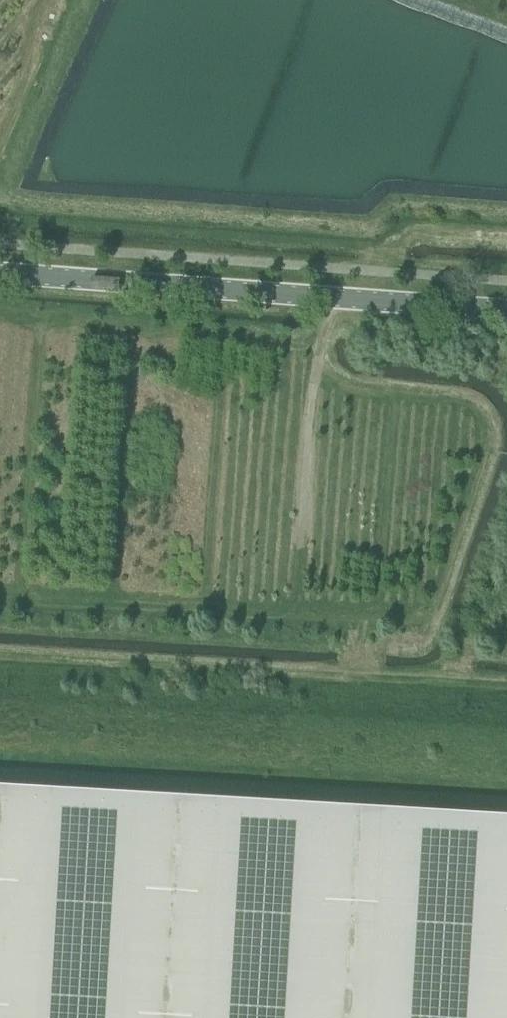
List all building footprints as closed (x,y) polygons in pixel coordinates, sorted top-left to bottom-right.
[(0,792),(0,1017),(506,1017),(506,823),(0,792)]
